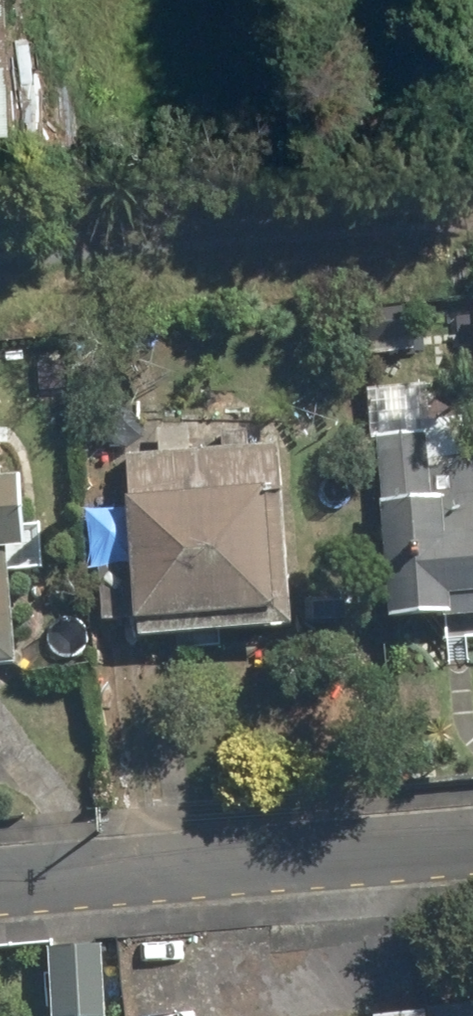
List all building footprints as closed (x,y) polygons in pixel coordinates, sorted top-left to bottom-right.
[(10,127),(3,0),(0,0),(0,128),(10,127)] [(369,435),(388,618),(444,614),(444,619),(472,616),(472,450),(424,453),(421,430),(369,435)] [(90,549),(97,622),(134,619),(135,640),(295,627),(277,441),(119,455),(126,548),(90,549)] [(20,658),(10,548),(30,547),(20,473),(0,475),(0,659),(20,658)] [(54,1015),(109,1015),(104,942),(50,944),(54,1015)] [(369,1013),(369,1015),(430,1015),(429,1006),(369,1013)]
